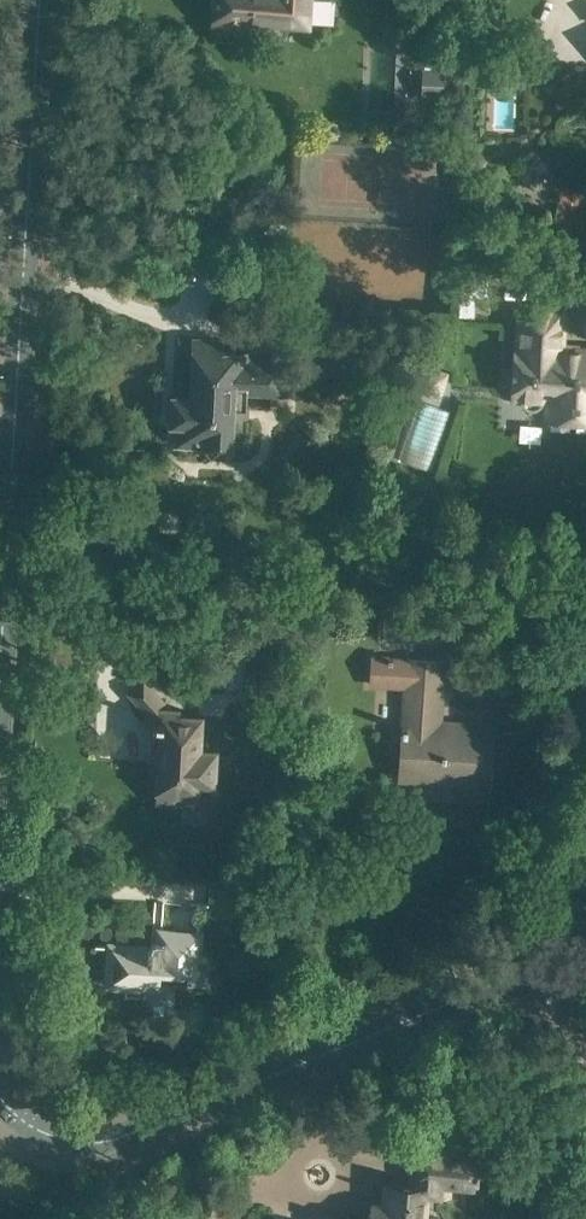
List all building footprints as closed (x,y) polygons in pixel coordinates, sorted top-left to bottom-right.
[(328,0),(217,0),(215,27),(253,30),(254,18),(309,22),(309,21),(327,22),(328,0)] [(513,167),(526,184),(547,167),(534,150),(513,167)] [(526,268),(526,249),(491,249),(491,267),(526,268)] [(585,420),(585,351),(558,350),(560,311),(522,308),(520,348),(515,347),(514,372),(521,372),(520,398),(521,403),(522,403),(523,405),(529,408),(534,408),(538,407),(538,406),(541,404),(543,401),(543,397),(550,398),(549,418),(585,420)] [(248,391),(282,393),(284,361),(245,359),(245,354),(220,352),(220,341),(196,339),(193,396),(173,395),(172,421),(178,421),(177,443),(208,445),(208,446),(212,450),(225,451),(229,446),(231,409),(247,410),(248,391)] [(422,364),(413,389),(438,397),(447,372),(422,364)] [(384,610),(382,639),(406,640),(407,611),(384,610)] [(462,800),(489,801),(492,771),(495,723),(442,720),(446,660),(405,657),(398,780),(417,781),(418,773),(462,776),(461,785),(462,800)] [(205,668),(188,668),(188,681),(204,682),(205,668)] [(151,766),(150,787),(156,788),(156,800),(195,802),(196,782),(211,783),(213,749),(198,748),(199,714),(197,714),(197,695),(178,694),(177,708),(170,708),(143,680),(130,693),(148,717),(148,724),(159,724),(157,767),(151,766)] [(147,968),(195,972),(197,934),(160,931),(159,941),(150,940),(149,949),(109,946),(107,984),(146,987),(147,968)] [(423,1195),(446,1197),(447,1184),(472,1186),(475,1155),(433,1151),(431,1181),(411,1180),(411,1185),(384,1183),(382,1206),(370,1205),(368,1218),(421,1218),(423,1195)]
